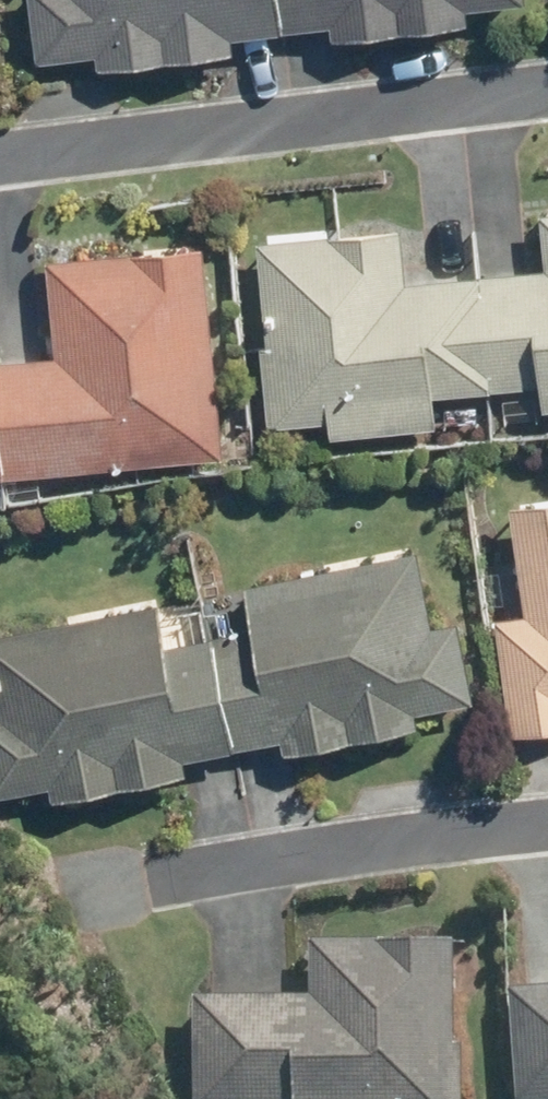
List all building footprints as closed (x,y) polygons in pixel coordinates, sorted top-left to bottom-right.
[(33,58),(91,51),(94,64),(229,47),(227,32),(276,26),(273,0),(25,0),(33,58)] [(281,28),(327,22),(329,34),(464,20),(461,7),(510,0),(278,0),(281,28)] [(487,387),(534,383),(536,406),(547,405),(547,208),(534,209),(540,265),(472,271),(487,387)] [(487,387),(472,271),(402,278),(398,226),(253,239),(263,343),(256,343),(263,424),(324,418),(325,433),(430,424),(428,393),(487,387)] [(217,452),(196,242),(42,257),(51,354),(0,358),(0,474),(217,452)] [(504,502),(521,609),(489,615),(507,734),(547,727),(547,496),(504,502)] [(427,622),(413,548),(238,583),(246,629),(208,636),(231,748),(277,739),(279,751),(413,722),(411,711),(470,699),(454,618),(427,622)] [(152,600),(0,630),(0,791),(44,782),(48,797),(181,770),(177,755),(227,746),(204,633),(160,642),(152,600)] [(304,929),(303,989),(189,987),(187,1098),(456,1098),(457,1033),(446,1033),(447,931),(304,929)] [(505,981),(512,1094),(547,1092),(547,978),(505,981)]
